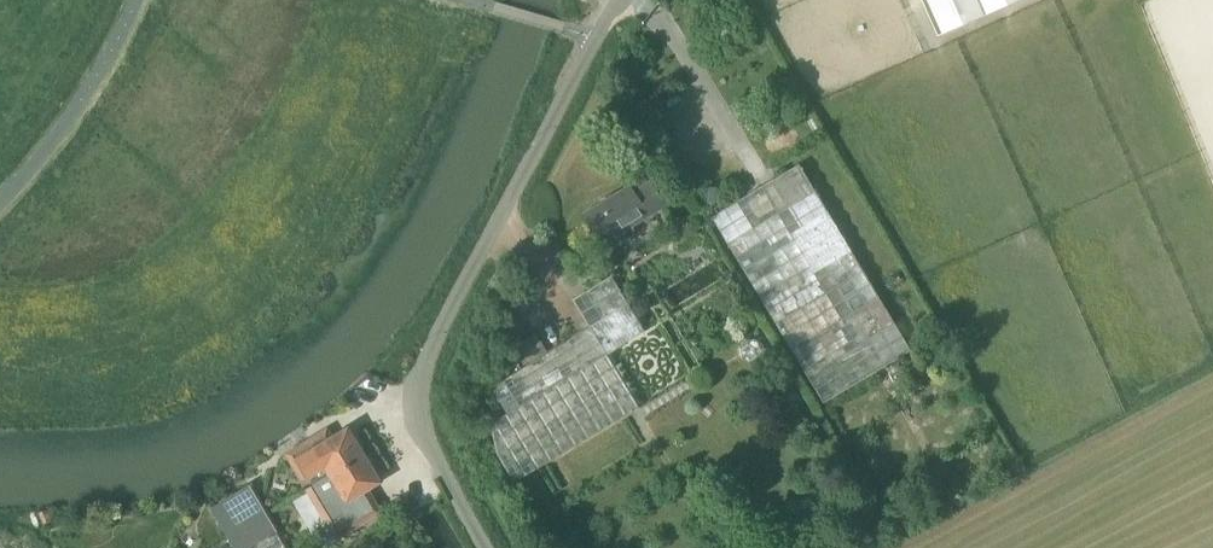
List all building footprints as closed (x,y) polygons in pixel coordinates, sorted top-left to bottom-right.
[(935,27),(996,0),(923,0),(935,27)] [(710,217),(822,403),(910,351),(797,164),(710,217)] [(629,225),(662,205),(648,182),(631,192),(628,186),(582,214),(601,246),(603,245),(604,248),(611,249),(631,237),(632,230),(629,225)] [(588,326),(546,352),(527,363),(488,387),(505,413),(488,424),(496,456),(512,483),(636,407),(604,354),(642,331),(610,277),(572,301),(588,326)] [(516,345),(527,363),(546,352),(535,333),(516,345)] [(740,358),(748,364),(758,362),(763,354),(761,345),(754,339),(744,341),(739,349),(740,358)] [(499,408),(495,403),(489,407),(493,413),(499,408)] [(310,474),(315,482),(361,455),(345,429),(314,448),(309,440),(303,443),(304,443),(286,454),(296,472),(301,480),(310,474)] [(361,455),(315,482),(315,483),(306,488),(324,519),(327,517),(330,521),(348,526),(353,523),(354,526),(378,512),(370,498),(367,500),(362,491),(377,482),(361,455)] [(209,507),(225,535),(264,512),(248,485),(209,507)] [(225,535),(233,547),(284,547),(274,531),(264,512),(225,535)]
